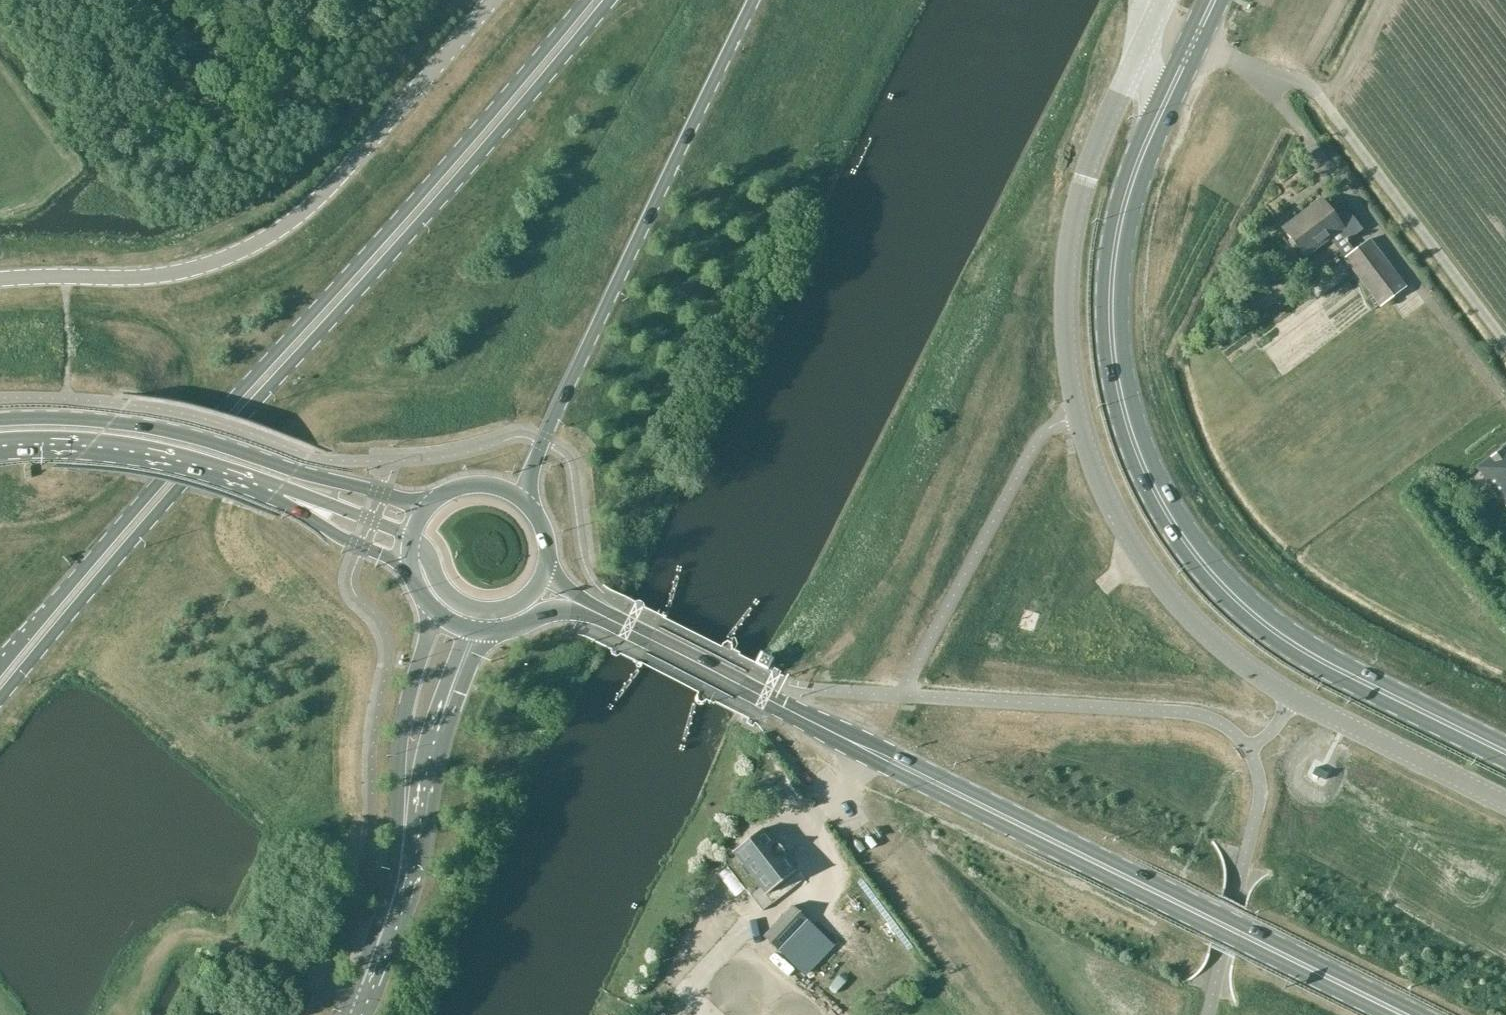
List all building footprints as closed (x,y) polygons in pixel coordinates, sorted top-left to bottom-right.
[(1331,240),(1340,233),(1346,243),(1363,230),(1347,209),(1336,217),(1322,199),(1307,210),(1308,212),(1284,231),(1306,259),(1331,240)] [(1380,307),(1407,287),(1370,238),(1343,259),(1380,307)] [(1476,468),(1505,507),(1505,445),(1476,468)] [(775,663),(763,656),(757,668),(770,674),(775,663)] [(763,829),(733,852),(760,887),(766,895),(795,871),(783,856),(785,854),(777,843),(775,845),(763,829)] [(760,887),(750,895),(762,911),(772,903),(766,895),(760,887)] [(792,906),(763,936),(779,950),(807,921),(792,906)]
